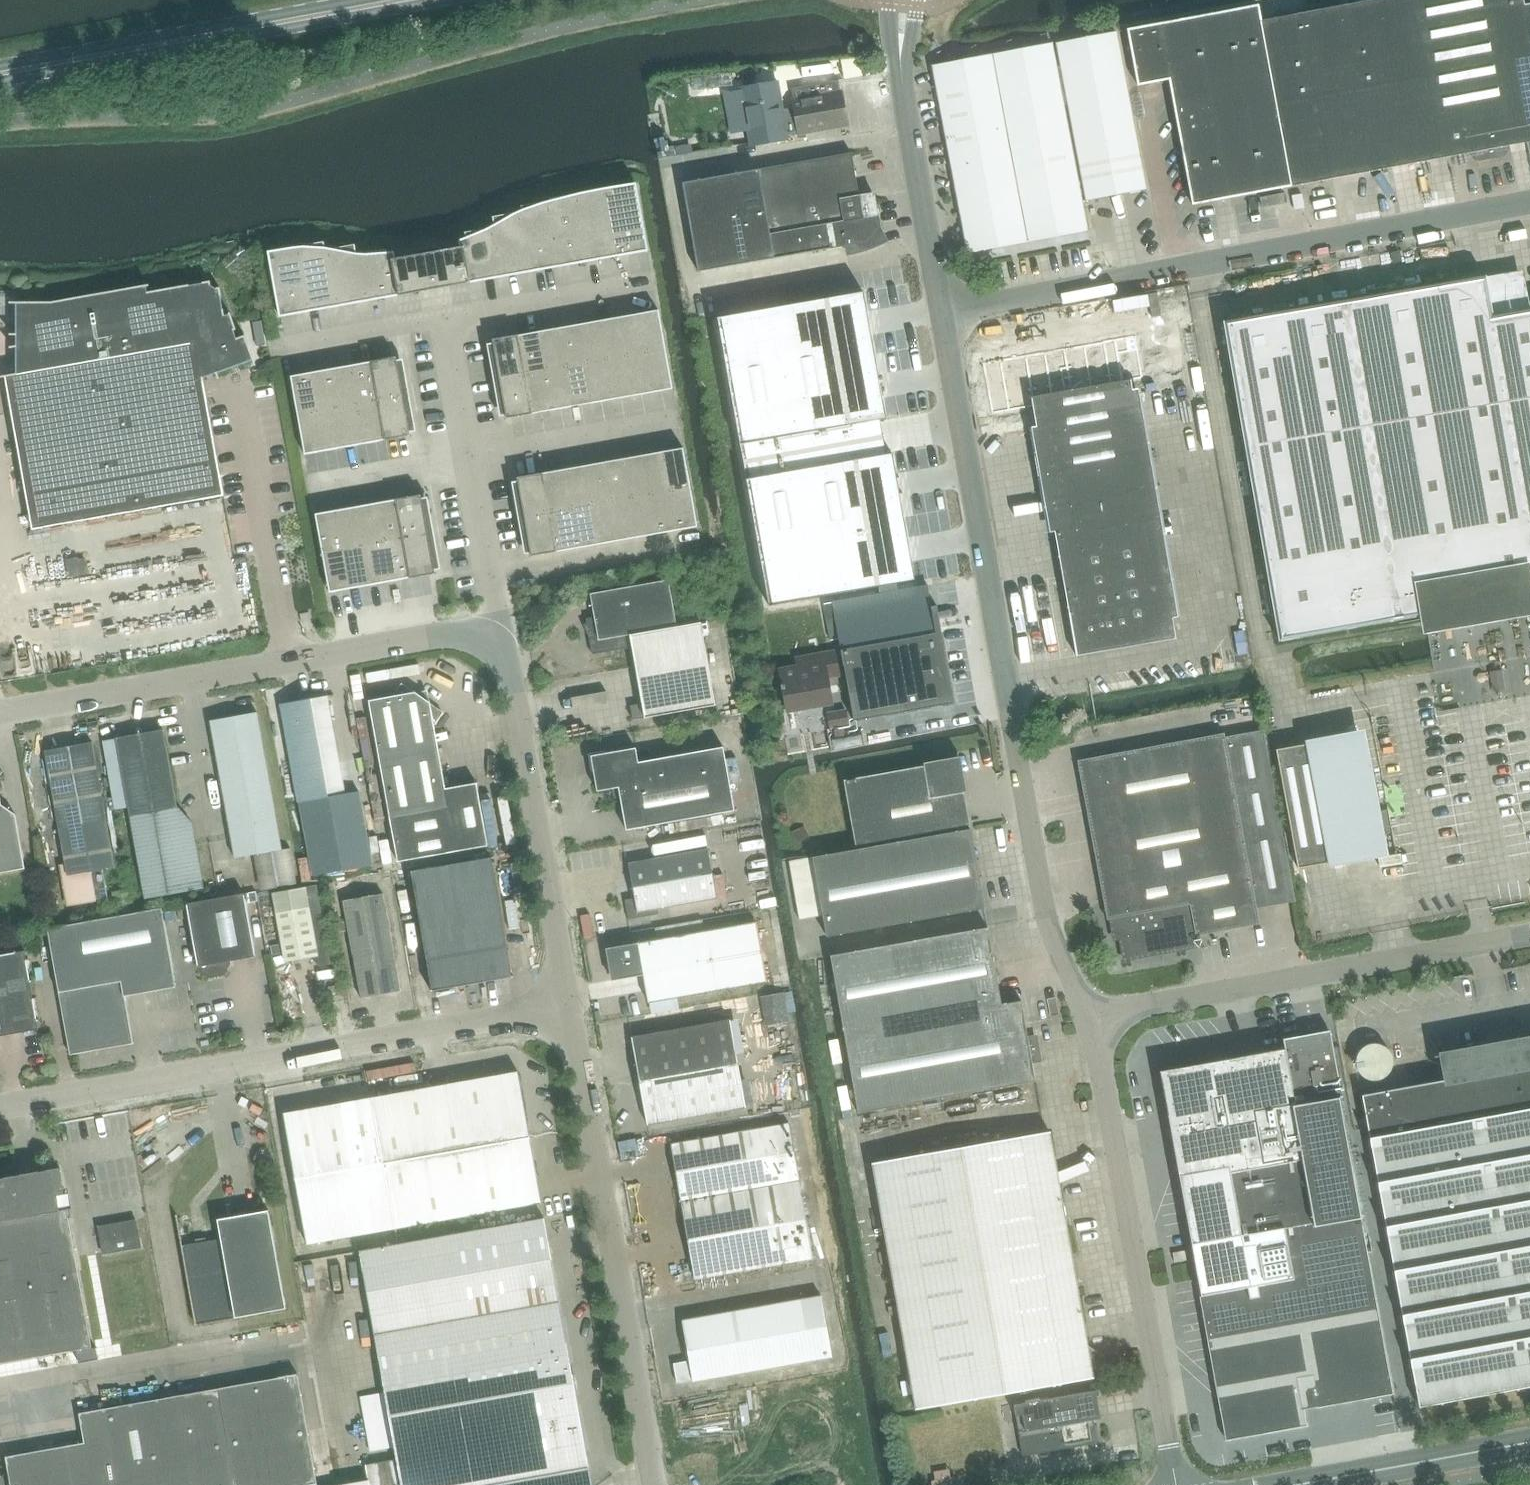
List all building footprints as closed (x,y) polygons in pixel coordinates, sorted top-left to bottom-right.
[(1421,162),(1391,0),(1373,0),(1265,20),(1296,185),(1421,162)] [(1421,162),(1471,154),(1472,158),(1479,161),(1504,157),(1509,149),(1509,146),(1529,142),(1529,35),(1525,6),(1524,0),(1391,0),(1421,162)] [(1296,185),(1265,20),(1262,4),(1131,28),(1141,84),(1172,79),(1195,204),(1296,185)] [(1148,190),(1117,30),(1060,42),(1065,53),(1055,55),(1064,103),(1071,102),(1091,202),(1148,190)] [(950,159),(1070,137),(1052,44),(933,67),(950,159)] [(786,113),(781,84),(747,90),(756,141),(847,126),(838,79),(793,86),(799,111),(786,113)] [(1070,137),(950,159),(968,252),(1087,229),(1070,137)] [(681,143),(677,148),(679,155),(696,152),(694,145),(692,145),(687,142),(681,143)] [(851,153),(682,183),(698,272),(851,244),(852,250),(870,245),(883,239),(878,229),(881,228),(877,201),(860,204),(851,153)] [(269,257),(280,317),(648,251),(636,187),(604,193),(605,194),(575,199),(575,201),(546,206),(547,211),(517,217),(519,227),(490,232),(491,239),(461,244),(462,247),(440,251),(439,247),(415,251),(415,255),(394,259),(393,256),(363,262),(363,258),(333,264),(331,253),(302,258),(301,251),(269,257)] [(1301,194),(1292,196),(1294,210),(1304,208),(1301,194)] [(1492,317),(1485,276),(1343,301),(1224,322),(1280,641),(1529,596),(1529,310),(1492,317)] [(225,315),(216,288),(213,288),(208,283),(210,281),(148,292),(147,287),(149,287),(149,285),(54,302),(14,302),(14,304),(16,304),(16,335),(14,335),(14,337),(16,337),(16,348),(14,348),(14,349),(16,349),(16,375),(1,377),(1,378),(3,378),(33,530),(224,496),(203,378),(216,374),(216,376),(218,375),(217,373),(252,360),(253,362),(255,362),(245,336),(237,339),(234,331),(236,330),(230,313),(229,313),(229,314),(225,315)] [(869,289),(712,319),(769,608),(892,585),(895,591),(913,587),(913,583),(925,582),(898,448),(892,450),(886,424),(894,422),(869,289)] [(499,379),(665,349),(658,310),(492,340),(499,379)] [(1140,374),(1133,337),(1024,356),(1024,357),(1020,358),(1020,357),(984,363),(996,433),(1037,426),(1077,656),(1176,638),(1129,375),(1140,374)] [(665,349),(499,379),(506,418),(672,388),(665,349)] [(412,435),(398,356),(291,374),(306,453),(412,435)] [(517,477),(524,517),(690,487),(683,447),(517,477)] [(697,526),(690,487),(524,517),(531,556),(697,526)] [(421,494),(315,513),(329,592),(435,573),(421,494)] [(677,627),(677,626),(668,579),(590,593),(594,616),(586,618),(592,653),(632,646),(630,635),(677,627)] [(935,605),(931,585),(829,604),(835,642),(843,640),(851,694),(900,685),(904,711),(954,702),(940,604),(935,605)] [(630,635),(632,646),(642,703),(630,705),(633,719),(716,704),(701,622),(677,626),(677,627),(630,635)] [(839,677),(839,676),(834,650),(797,657),(798,666),(777,669),(781,689),(785,688),(789,711),(832,704),(828,678),(839,677)] [(446,789),(434,725),(442,712),(401,684),(393,696),(369,700),(398,862),(488,846),(477,783),(446,789)] [(298,803),(345,794),(328,696),(280,704),(298,803)] [(867,724),(864,706),(827,712),(829,730),(867,724)] [(235,859),(282,850),(257,712),(210,721),(235,859)] [(177,807),(163,729),(116,738),(145,899),(204,889),(192,824),(178,807),(177,807)] [(1294,901),(1263,731),(1224,738),(1224,734),(1078,761),(1107,919),(1113,918),(1116,936),(1122,935),(1126,955),(1122,956),(1122,957),(1185,946),(1183,938),(1259,924),(1256,908),(1294,901)] [(67,907),(96,902),(96,900),(108,897),(103,870),(115,867),(93,742),(45,750),(66,864),(59,866),(67,907)] [(1298,868),(1333,862),(1311,743),(1276,750),(1298,868)] [(735,810),(723,747),(639,762),(636,748),(591,756),(597,791),(619,787),(626,830),(735,810)] [(858,845),(970,824),(958,758),(846,779),(858,845)] [(26,869),(16,814),(2,805),(0,795),(0,874),(26,869)] [(336,801),(320,803),(325,832),(341,829),(336,801)] [(800,828),(792,832),(792,834),(796,843),(805,839),(800,828)] [(827,936),(984,908),(970,829),(813,857),(827,936)] [(629,919),(659,913),(658,908),(717,897),(709,849),(629,863),(635,898),(625,900),(629,919)] [(512,977),(491,858),(451,864),(472,984),(512,977)] [(472,984),(451,865),(411,872),(432,991),(472,984)] [(273,893),(286,962),(310,958),(319,966),(331,964),(318,886),(273,893)] [(256,892),(246,893),(248,903),(258,901),(256,892)] [(209,977),(222,975),(230,964),(229,961),(256,957),(245,894),(187,904),(198,969),(209,977)] [(361,999),(400,992),(383,894),(344,901),(361,999)] [(70,1055),(77,1054),(133,1044),(125,996),(176,987),(162,908),(48,929),(70,1055)] [(657,940),(638,943),(649,1002),(767,981),(756,922),(704,932),(702,919),(655,928),(657,940)] [(830,956),(844,1034),(858,1112),(1036,1080),(1022,1001),(1001,1004),(988,928),(830,956)] [(39,1030),(25,951),(0,955),(0,1037),(39,1030)] [(331,1002),(334,1002),(345,1000),(342,985),(329,987),(331,1002)] [(784,992),(761,996),(766,1025),(789,1021),(784,992)] [(647,1124),(736,1109),(746,1107),(730,1020),(632,1038),(647,1124)] [(1326,1030),(1282,1038),(1318,1220),(1360,1214),(1326,1030)] [(1393,1047),(1390,1041),(1385,1037),(1379,1034),(1373,1034),(1367,1035),(1362,1038),(1358,1043),(1356,1048),(1355,1054),(1356,1060),(1360,1066),(1365,1070),(1371,1072),(1378,1072),(1384,1070),(1389,1066),(1393,1060),(1394,1054),(1393,1047)] [(1453,1079),(1362,1096),(1419,1406),(1529,1386),(1529,1047),(1450,1062),(1453,1079)] [(1317,1223),(1284,1048),(1160,1071),(1191,1244),(1317,1223)] [(541,1202),(538,1187),(518,1072),(285,1113),(308,1244),(541,1202)] [(695,1279),(736,1272),(813,1258),(790,1124),(671,1145),(695,1279)] [(916,1407),(1093,1375),(1049,1131),(872,1163),(916,1407)] [(92,1347),(60,1168),(0,1179),(0,1364),(92,1347)] [(221,1239),(181,1246),(195,1325),(286,1309),(268,1210),(217,1219),(221,1239)] [(544,1218),(360,1251),(397,1460),(365,1466),(368,1484),(592,1484),(544,1218)] [(1286,1232),(1294,1279),(1303,1327),(1312,1374),(1318,1407),(1392,1393),(1361,1218),(1286,1232)] [(117,1223),(122,1251),(141,1247),(136,1220),(117,1223)] [(122,1251),(117,1223),(99,1226),(103,1254),(122,1251)] [(1209,1344),(1303,1327),(1294,1279),(1200,1296),(1209,1344)] [(693,1381),(736,1373),(832,1356),(821,1296),(682,1321),(689,1361),(687,1361),(673,1364),(677,1383),(693,1381)] [(1298,1377),(1312,1374),(1303,1327),(1209,1344),(1214,1377),(1230,1374),(1233,1389),(1298,1377)] [(316,1483),(298,1375),(79,1414),(84,1443),(5,1457),(10,1484),(305,1484),(316,1483)] [(1298,1377),(1233,1389),(1235,1404),(1220,1407),(1226,1440),(1306,1425),(1298,1377)] [(1023,1455),(1097,1442),(1093,1418),(1100,1417),(1095,1389),(1014,1404),(1023,1455)] [(930,1484),(957,1484),(955,1473),(951,1473),(949,1465),(932,1468),(935,1480),(930,1481),(930,1484)]
